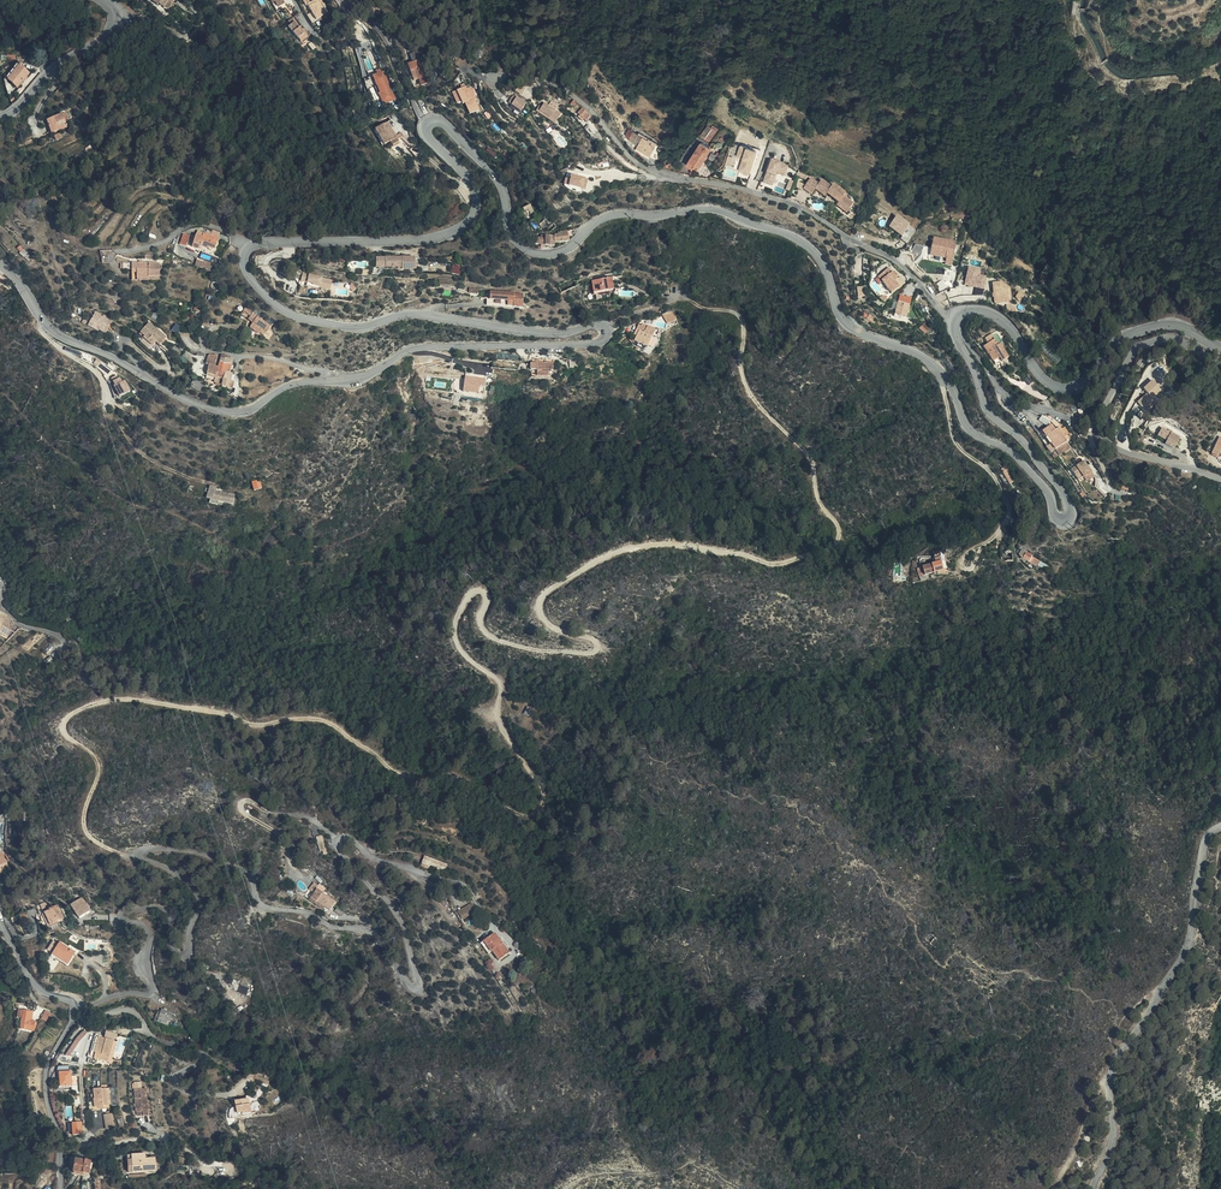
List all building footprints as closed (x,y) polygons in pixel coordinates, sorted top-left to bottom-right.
[(312,19),(310,14),(307,1),(307,0),(300,0),(303,5),(304,5),(309,14),(312,19)] [(312,19),(323,14),(318,2),(319,2),(319,0),(307,0),(307,1),(310,14),(312,19)] [(379,18),(380,11),(367,9),(366,16),(379,18)] [(296,39),(302,34),(293,22),(291,23),(287,27),(296,39)] [(296,39),(299,42),(307,37),(303,33),(302,34),(296,39)] [(376,58),(371,49),(365,52),(370,61),(376,58)] [(405,52),(408,58),(408,59),(418,57),(419,56),(418,53),(411,54),(410,50),(405,52)] [(415,76),(418,83),(426,79),(418,57),(408,59),(404,61),(407,69),(412,67),(415,76)] [(410,78),(415,76),(412,67),(407,69),(410,78)] [(28,75),(22,69),(14,72),(7,80),(15,88),(28,75)] [(373,101),(375,107),(388,102),(378,74),(375,75),(374,72),(371,73),(372,76),(367,78),(374,101),(373,101)] [(457,89),(457,86),(452,87),(442,89),(444,101),(448,100),(449,104),(452,104),(455,103),(457,115),(466,113),(463,103),(465,102),(463,89),(457,89)] [(506,100),(503,109),(517,105),(506,100)] [(539,102),(535,110),(553,118),(556,110),(539,102)] [(571,107),(578,115),(583,110),(575,103),(571,107)] [(517,105),(503,109),(515,114),(519,106),(517,105)] [(534,113),(551,120),(550,119),(539,112),(535,110),(534,113)] [(550,119),(551,120),(552,120),(553,118),(535,110),(539,112),(550,119)] [(61,123),(58,111),(41,116),(45,129),(62,125),(61,123)] [(697,129),(706,136),(714,124),(706,118),(697,129)] [(399,126),(396,120),(389,123),(392,130),(399,126)] [(378,150),(384,146),(386,146),(383,141),(389,138),(383,127),(370,134),(378,150)] [(629,145),(643,153),(650,139),(631,129),(630,131),(625,128),(621,135),(626,139),(630,132),(634,135),(629,145)] [(386,146),(384,146),(387,151),(394,148),(392,145),(399,142),(396,137),(390,140),(389,138),(383,141),(386,146)] [(698,138),(686,155),(693,160),(691,162),(694,164),(708,145),(698,138)] [(751,173),(760,149),(742,142),(737,155),(743,157),(739,169),(751,173)] [(493,150),(485,143),(482,147),(490,153),(493,150)] [(693,160),(686,155),(682,160),(689,165),(691,162),(693,160)] [(789,166),(772,160),(763,182),(774,186),(778,174),(785,177),(789,166)] [(585,177),(571,174),(570,178),(569,184),(582,187),(585,188),(587,179),(584,179),(585,177)] [(830,202),(840,209),(847,199),(837,193),(839,190),(826,181),(824,184),(815,177),(812,182),(803,175),(796,186),(804,192),(808,187),(818,194),(820,191),(832,199),(830,202)] [(520,215),(524,222),(530,217),(533,215),(526,203),(517,208),(520,215)] [(536,223),(544,216),(539,210),(533,215),(530,217),(536,223)] [(902,239),(911,227),(892,213),(884,223),(897,232),(895,234),(902,239)] [(554,230),(553,229),(553,233),(549,233),(541,233),(541,236),(540,243),(549,245),(550,241),(563,239),(564,238),(564,234),(563,228),(554,230)] [(540,243),(541,236),(534,235),(532,241),(531,241),(536,242),(540,243)] [(207,244),(214,247),(217,242),(210,238),(207,244)] [(953,265),(956,241),(932,238),(931,256),(946,257),(945,264),(953,265)] [(210,258),(214,247),(207,244),(199,240),(191,255),(198,258),(200,254),(201,253),(206,256),(210,258)] [(184,254),(190,256),(193,245),(187,244),(184,254)] [(922,254),(924,245),(915,244),(913,252),(922,254)] [(405,259),(371,260),(371,264),(375,264),(375,269),(392,269),(392,271),(405,271),(405,259)] [(371,264),(371,260),(367,260),(367,269),(375,269),(375,264),(371,264)] [(147,265),(141,264),(135,264),(134,271),(138,272),(137,278),(151,280),(151,278),(161,278),(162,266),(147,265)] [(451,273),(458,275),(460,266),(453,264),(451,273)] [(968,267),(965,285),(976,287),(975,293),(984,295),(987,276),(980,275),(981,270),(968,267)] [(886,277),(875,268),(867,279),(882,292),(889,285),(883,280),(886,277)] [(946,269),(944,278),(956,280),(957,271),(946,269)] [(138,272),(134,271),(133,282),(151,284),(151,280),(137,278),(138,272)] [(305,288),(304,291),(311,292),(311,290),(317,291),(318,289),(322,289),(324,282),(294,277),(292,285),(298,286),(304,287),(305,288)] [(594,292),(615,289),(613,277),(592,280),(594,292)] [(1010,282),(993,284),(994,303),(1012,301),(1010,282)] [(854,298),(852,288),(845,290),(847,299),(854,298)] [(480,307),(516,309),(517,295),(483,293),(483,300),(481,300),(480,307)] [(902,304),(904,301),(904,298),(896,296),(895,303),(900,304),(902,304)] [(898,316),(900,304),(895,303),(889,301),(887,313),(898,316)] [(868,313),(860,307),(856,312),(864,318),(868,313)] [(677,319),(675,311),(663,314),(668,322),(677,319)] [(269,338),(273,326),(256,320),(246,313),(242,321),(254,327),(252,332),(263,337),(264,335),(269,338)] [(81,327),(87,331),(89,326),(99,332),(98,334),(105,337),(112,324),(95,316),(90,324),(84,320),(81,327)] [(161,341),(163,342),(169,333),(150,320),(143,331),(148,335),(147,337),(158,345),(161,341)] [(912,321),(909,327),(916,331),(919,325),(912,321)] [(919,328),(926,335),(932,328),(925,322),(919,328)] [(646,341),(650,342),(656,329),(648,325),(646,329),(638,325),(635,332),(640,334),(638,337),(634,346),(642,350),(643,348),(645,349),(646,346),(644,345),(646,341)] [(89,326),(87,331),(97,336),(98,334),(99,332),(89,326)] [(983,337),(990,334),(987,329),(980,332),(983,337)] [(992,353),(994,358),(1001,354),(994,338),(992,339),(990,334),(983,337),(977,340),(985,356),(992,353)] [(208,357),(205,366),(207,367),(214,368),(216,358),(208,357)] [(229,365),(229,362),(226,361),(226,358),(220,358),(218,365),(228,366),(229,365)] [(578,359),(570,360),(571,368),(579,367),(578,359)] [(554,363),(535,363),(535,369),(538,369),(538,376),(549,376),(549,370),(554,370),(554,363)] [(227,374),(228,372),(228,369),(228,366),(218,365),(217,369),(216,371),(227,374)] [(205,375),(214,378),(216,371),(217,369),(214,368),(207,367),(205,375)] [(214,378),(228,382),(230,375),(227,374),(216,371),(214,378)] [(113,381),(120,396),(130,392),(123,376),(113,381)] [(212,385),(219,388),(220,387),(226,389),(228,382),(214,378),(213,382),(212,385)] [(478,387),(479,380),(459,378),(458,387),(473,389),(474,387),(478,387)] [(1147,394),(1137,403),(1147,413),(1157,404),(1152,399),(1161,391),(1152,381),(1143,390),(1147,394)] [(1059,456),(1072,446),(1062,432),(1059,434),(1056,430),(1052,424),(1042,432),(1059,456)] [(1172,434),(1161,429),(1158,436),(1167,441),(1165,445),(1174,449),(1180,438),(1172,434)] [(1219,437),(1212,452),(1218,455),(1220,453),(1220,438),(1219,437)] [(1072,469),(1077,476),(1082,473),(1084,477),(1088,481),(1095,475),(1086,460),(1072,469)] [(1002,472),(1009,486),(1015,484),(1011,479),(1014,478),(1011,472),(1009,473),(1007,470),(1002,472)] [(252,489),(260,488),(258,480),(251,481),(252,489)] [(208,504),(218,506),(218,502),(222,502),(223,494),(213,492),(214,489),(207,488),(207,491),(203,490),(203,494),(206,495),(205,501),(208,501),(208,504)] [(223,494),(222,502),(230,503),(232,495),(223,494)] [(1018,562),(1021,554),(1014,552),(1010,550),(1010,552),(1013,554),(1011,559),(1018,562)] [(1025,553),(1023,560),(1047,570),(1050,563),(1025,553)] [(936,564),(922,569),(924,576),(942,570),(940,563),(943,561),(942,557),(934,559),(936,564)] [(2,615),(0,615),(0,633),(5,636),(8,629),(4,627),(8,618),(2,615)] [(45,660),(48,665),(53,661),(50,657),(45,660)] [(320,853),(327,852),(324,835),(317,836),(320,853)] [(429,867),(432,858),(411,851),(407,861),(429,867)] [(319,906),(325,910),(331,901),(311,888),(304,899),(310,902),(308,905),(317,910),(318,909),(319,906)] [(69,903),(77,917),(88,910),(80,897),(69,903)] [(50,905),(47,900),(35,906),(38,913),(43,911),(48,922),(62,917),(56,903),(50,905)] [(460,906),(457,900),(445,907),(449,913),(460,906)] [(458,910),(462,919),(476,912),(472,903),(458,910)] [(331,909),(337,913),(340,909),(334,905),(331,909)] [(24,913),(17,916),(19,921),(27,918),(24,913)] [(495,939),(488,936),(486,934),(483,932),(479,930),(477,931),(483,936),(484,937),(491,940),(492,941),(495,939)] [(475,942),(484,937),(483,936),(477,931),(471,936),(475,942)] [(943,942),(933,936),(929,943),(932,945),(939,949),(943,942)] [(497,947),(492,941),(491,940),(484,937),(475,942),(478,946),(479,946),(486,955),(497,947)] [(66,961),(70,954),(70,949),(55,941),(49,952),(66,961)] [(242,983),(238,991),(247,995),(250,987),(242,983)] [(166,1018),(171,1005),(160,1001),(155,1014),(166,1018)] [(18,1024),(25,1026),(27,1023),(29,1013),(30,1008),(21,1006),(18,1024)] [(50,1022),(54,1012),(46,1009),(42,1018),(50,1022)] [(100,1035),(91,1033),(85,1056),(97,1059),(98,1053),(91,1051),(94,1036),(100,1037),(100,1035)] [(98,1053),(97,1059),(96,1059),(104,1061),(109,1040),(100,1037),(94,1036),(91,1051),(98,1053)] [(71,1047),(73,1048),(76,1043),(68,1040),(61,1057),(67,1059),(71,1047)] [(68,1080),(66,1070),(56,1071),(57,1074),(59,1089),(70,1087),(73,1086),(71,1080),(68,1080)] [(59,1089),(57,1074),(54,1075),(57,1092),(70,1090),(70,1087),(59,1089)] [(89,1105),(101,1104),(100,1088),(88,1089),(88,1092),(89,1105)] [(130,1112),(131,1112),(136,1112),(137,1116),(137,1117),(142,1117),(142,1090),(130,1090),(130,1112)] [(101,1108),(101,1104),(89,1105),(88,1092),(85,1092),(86,1109),(101,1108)] [(233,1115),(235,1112),(235,1109),(239,1109),(239,1110),(248,1110),(248,1105),(235,1106),(234,1102),(229,1103),(226,1108),(226,1111),(233,1115)] [(106,1112),(98,1114),(103,1129),(110,1127),(106,1112)] [(72,1121),(73,1134),(84,1133),(83,1121),(72,1121)] [(137,1148),(119,1150),(121,1167),(149,1164),(148,1152),(138,1153),(137,1148)] [(89,1158),(88,1152),(72,1156),(75,1167),(85,1165),(85,1163),(92,1161),(91,1157),(89,1158)]
